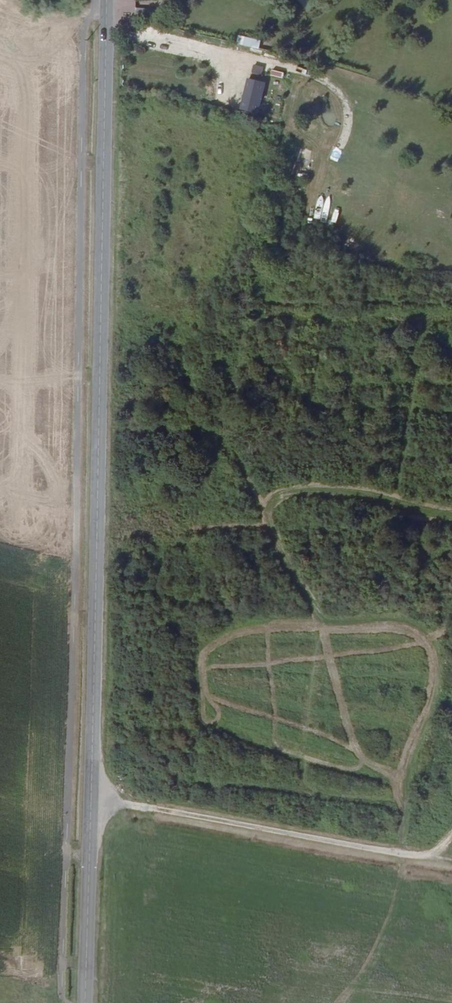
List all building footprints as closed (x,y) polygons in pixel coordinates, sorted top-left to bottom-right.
[(129,31),(126,43),(136,45),(139,34),(129,31)] [(255,59),(261,41),(238,34),(233,52),(255,59)] [(196,47),(194,53),(210,57),(212,50),(196,47)] [(262,72),(263,65),(254,63),(252,70),(262,72)] [(291,77),(293,67),(266,64),(264,73),(291,77)] [(261,91),(263,82),(252,80),(249,89),(261,91)] [(281,98),(284,84),(276,82),(274,97),(281,98)] [(259,112),(261,102),(263,93),(247,90),(244,109),(259,112)]
